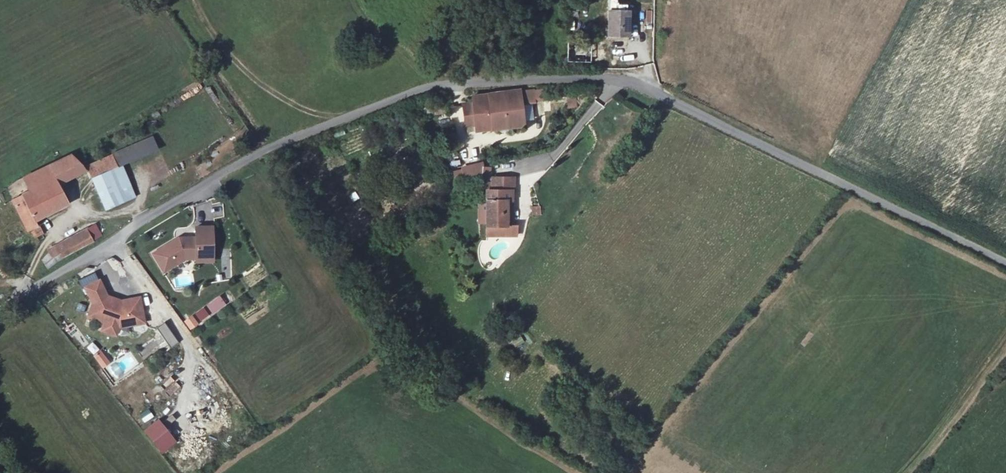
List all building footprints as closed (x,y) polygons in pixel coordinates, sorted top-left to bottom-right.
[(609,37),(628,38),(628,12),(609,11),(609,37)] [(521,91),(473,96),(477,132),(524,125),(521,91)] [(595,101),(589,109),(596,114),(602,105),(595,101)] [(831,141),(835,128),(828,126),(824,139),(831,141)] [(85,161),(102,210),(135,199),(123,164),(158,152),(154,138),(85,161)] [(50,164),(59,182),(88,170),(72,153),(50,164)] [(70,203),(59,182),(50,164),(25,178),(32,191),(13,200),(28,229),(39,225),(36,220),(70,203)] [(460,169),(452,170),(453,178),(462,177),(460,169)] [(487,227),(486,237),(516,239),(517,229),(511,228),(513,191),(514,179),(491,178),(490,190),(488,189),(487,227)] [(541,206),(530,206),(530,216),(541,216),(541,206)] [(101,235),(94,225),(48,250),(57,262),(101,235)] [(153,253),(163,271),(183,258),(196,258),(195,247),(212,247),(211,226),(195,226),(195,237),(180,237),(180,240),(174,240),(153,253)] [(212,247),(195,247),(196,258),(196,260),(212,260),(212,247)] [(99,280),(85,287),(93,302),(88,316),(102,321),(116,326),(144,321),(140,297),(121,301),(107,296),(99,280)] [(205,308),(184,319),(189,329),(210,318),(205,308)] [(116,326),(102,321),(100,328),(114,333),(116,326)] [(171,348),(178,343),(164,323),(157,328),(171,348)] [(515,348),(524,342),(520,336),(511,342),(515,348)] [(103,350),(96,354),(101,361),(107,356),(103,350)] [(215,369),(208,373),(216,386),(223,382),(215,369)] [(162,455),(177,442),(158,418),(143,431),(162,455)]
